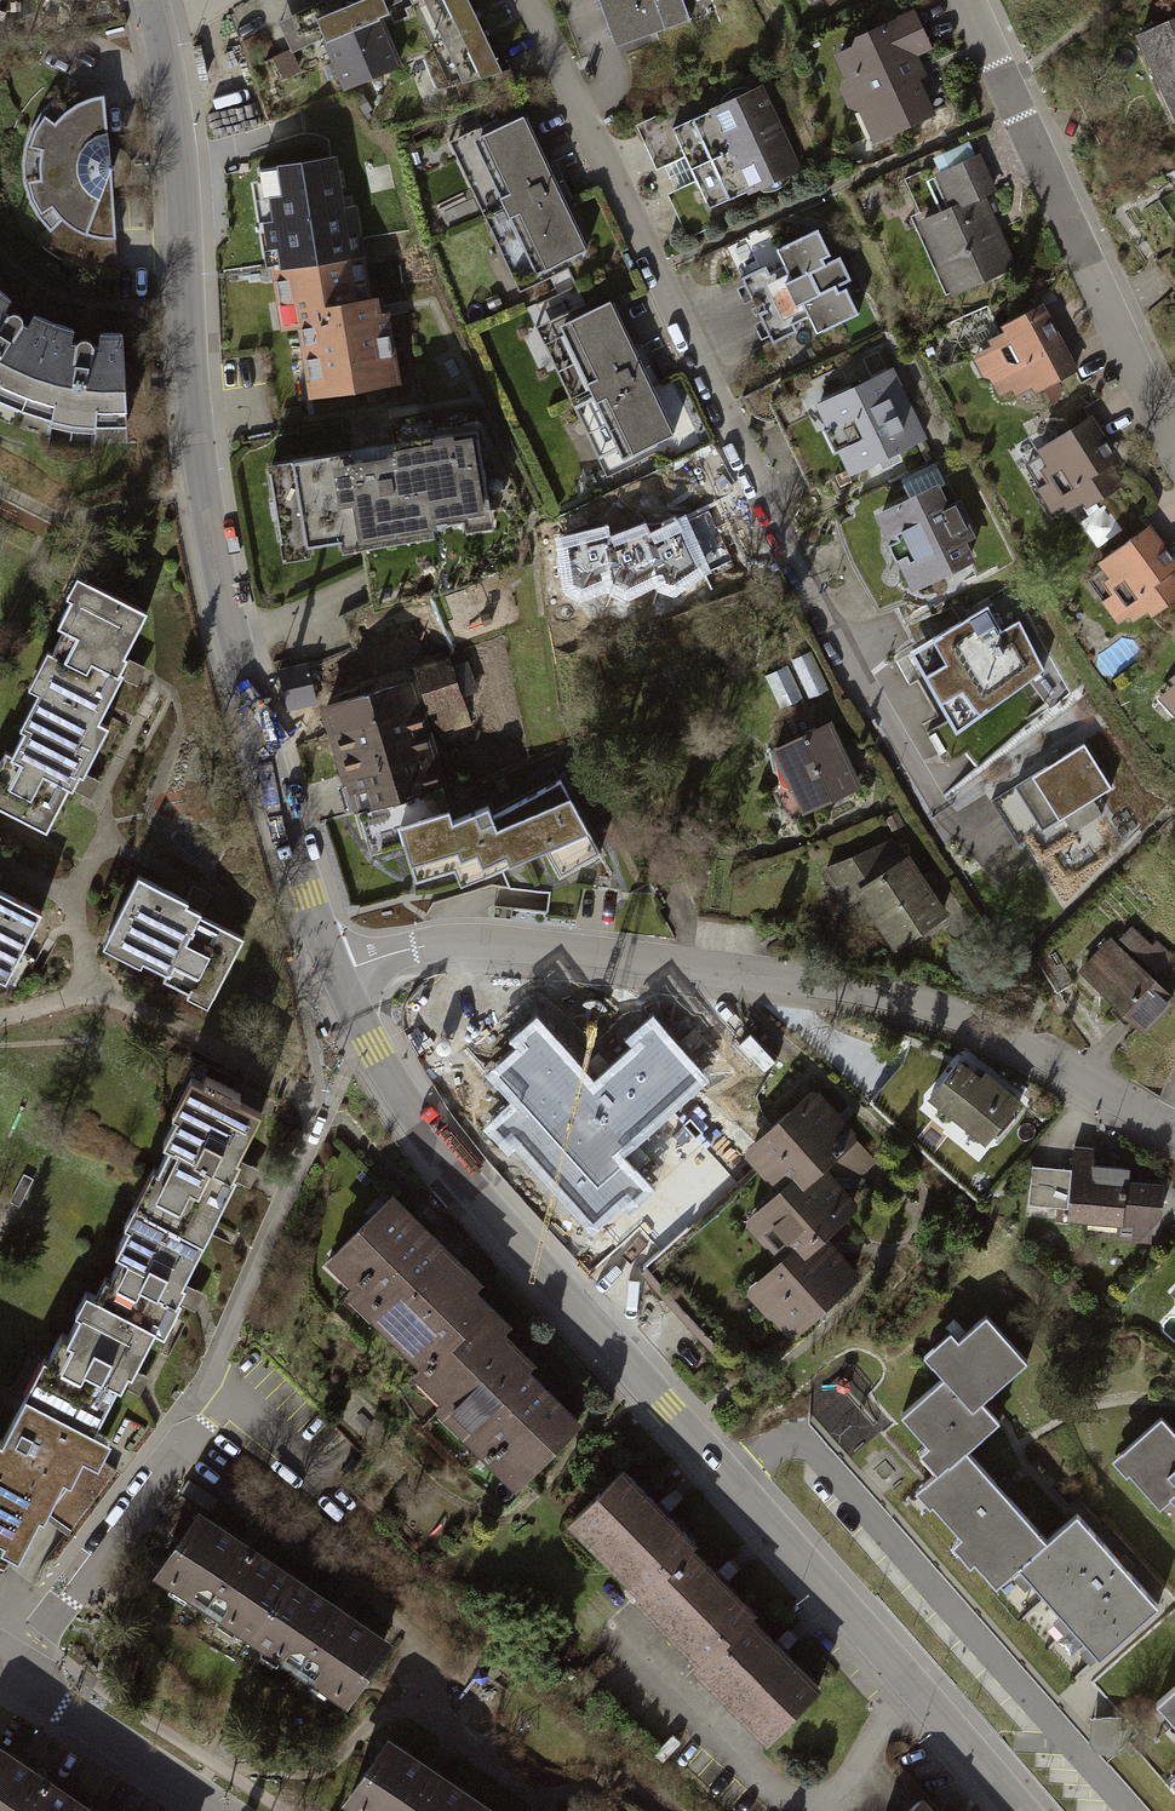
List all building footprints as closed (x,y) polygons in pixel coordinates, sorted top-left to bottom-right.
[(279,22),(294,54),(324,40),(345,91),(404,66),(403,63),(423,55),(437,92),(449,86),(413,6),(404,9),(408,17),(395,22),(390,9),(404,2),(403,0),(326,0),(279,22)] [(463,84),(504,73),(469,0),(423,0),(463,84)] [(502,0),(483,10),(492,29),(512,19),(502,0)] [(614,49),(686,23),(677,0),(596,0),(614,49)] [(812,11),(826,0),(804,0),(812,11)] [(900,15),(819,53),(866,152),(925,124),(897,65),(919,55),(900,15)] [(1135,35),(1174,124),(1174,17),(1135,35)] [(763,82),(673,123),(713,209),(802,167),(763,82)] [(113,239),(105,96),(86,99),(63,115),(44,146),(44,176),(56,211),(82,234),(113,239)] [(525,118),(461,147),(524,285),(588,256),(525,118)] [(967,155),(920,174),(936,214),(910,224),(942,304),(1014,275),(967,155)] [(339,158),(258,172),(260,182),(252,183),(263,252),(270,250),(282,333),(301,332),(311,403),(359,395),(403,386),(391,313),(382,315),(380,300),(373,301),(356,207),(348,209),(339,158)] [(760,262),(734,273),(738,282),(730,286),(737,302),(745,298),(748,304),(744,306),(747,314),(752,312),(754,318),(747,321),(754,338),(762,334),(765,340),(791,329),(788,322),(804,315),(811,331),(852,313),(839,283),(830,287),(828,282),(843,275),(832,252),(817,259),(815,254),(822,251),(810,224),(773,240),(775,243),(770,245),(778,262),(763,269),(760,262)] [(20,411),(51,423),(95,428),(128,427),(124,335),(101,334),(88,334),(75,332),(54,325),(35,317),(28,329),(24,326),(23,320),(19,317),(16,314),(10,316),(5,313),(13,302),(0,291),(0,404),(20,411)] [(606,302),(543,333),(613,476),(676,445),(606,302)] [(1063,342),(1044,307),(999,330),(1003,336),(988,343),(991,349),(973,358),(984,378),(989,379),(999,398),(1010,391),(1014,398),(1032,388),(1036,395),(1079,372),(1063,342)] [(887,364),(808,400),(841,473),(921,437),(887,364)] [(1115,453),(1095,420),(1039,454),(1044,461),(1029,470),(1055,512),(1062,507),(1066,514),(1072,511),(1075,516),(1132,481),(1115,453)] [(356,455),(271,469),(287,563),(311,559),(310,548),(346,542),(348,555),(438,540),(437,533),(467,527),(468,534),(495,530),(479,435),(395,449),(397,460),(358,467),(356,455)] [(968,568),(935,490),(872,517),(905,595),(968,568)] [(605,533),(561,544),(568,589),(580,596),(605,587),(626,597),(658,582),(661,588),(674,592),(705,569),(684,524),(648,543),(643,530),(608,543),(605,533)] [(1168,551),(1151,527),(1096,567),(1106,581),(1101,585),(1110,598),(1102,604),(1119,627),(1130,619),(1133,623),(1148,612),(1153,618),(1174,602),(1174,581),(1172,576),(1174,574),(1174,566),(1166,553),(1168,551)] [(75,582),(65,603),(70,606),(57,632),(64,635),(51,659),(47,657),(28,693),(37,697),(17,735),(23,738),(11,760),(4,757),(0,765),(0,811),(45,834),(67,791),(72,793),(78,780),(82,782),(85,778),(109,733),(98,727),(123,678),(120,677),(124,670),(127,663),(124,661),(146,618),(75,582)] [(936,638),(910,654),(956,739),(1044,673),(1019,622),(1001,634),(987,608),(936,638)] [(417,680),(436,737),(474,724),(450,656),(413,668),(417,680)] [(307,664),(278,672),(288,711),(317,704),(307,664)] [(1169,684),(1174,688),(1159,702),(1172,717),(1174,717),(1174,679),(1169,684)] [(417,680),(322,710),(346,786),(350,785),(359,814),(451,785),(436,737),(417,680)] [(829,725),(758,754),(786,823),(858,794),(829,725)] [(1081,745),(1011,790),(1038,832),(1108,788),(1081,745)] [(454,826),(450,813),(402,828),(417,881),(456,870),(462,887),(551,850),(563,874),(599,852),(560,780),(493,818),(489,809),(473,817),(454,826)] [(899,845),(831,874),(847,899),(858,892),(893,945),(943,913),(899,845)] [(191,900),(142,873),(104,943),(146,965),(148,960),(170,972),(166,980),(190,993),(187,999),(205,1009),(241,940),(201,919),(204,913),(188,905),(191,900)] [(9,978),(43,912),(0,890),(0,974),(9,978)] [(1131,925),(1085,971),(1146,1033),(1174,1004),(1174,993),(1157,975),(1169,964),(1131,925)] [(1073,982),(1053,948),(1037,958),(1057,992),(1073,982)] [(495,1074),(518,1100),(484,1129),(505,1153),(517,1143),(594,1231),(646,1186),(618,1155),(705,1080),(653,1020),(627,1043),(634,1051),(593,1086),(537,1022),(514,1041),(522,1050),(513,1058),(495,1074)] [(982,1079),(962,1062),(934,1096),(988,1141),(1020,1103),(986,1075),(982,1079)] [(258,1114),(191,1081),(175,1112),(180,1115),(166,1143),(171,1145),(159,1172),(153,1169),(127,1222),(133,1225),(118,1255),(126,1259),(115,1282),(107,1279),(97,1299),(85,1293),(74,1316),(80,1319),(69,1341),(61,1337),(48,1363),(42,1360),(24,1396),(93,1429),(115,1386),(120,1388),(124,1380),(127,1374),(133,1376),(153,1334),(157,1336),(180,1289),(239,1171),(242,1163),(235,1160),(258,1114)] [(856,1132),(812,1085),(739,1152),(773,1190),(742,1218),(776,1255),(742,1287),(789,1338),(862,1271),(825,1231),(857,1201),(822,1163),(856,1132)] [(1071,1168),(1039,1165),(1036,1202),(1072,1205),(1071,1219),(1160,1226),(1163,1179),(1132,1176),(1133,1152),(1073,1147),(1071,1168)] [(471,1263),(399,1191),(331,1260),(359,1288),(353,1294),(427,1367),(418,1376),(445,1403),(440,1408),(520,1487),(589,1419),(534,1365),(540,1359),(526,1345),(509,1328),(517,1320),(481,1286),(488,1279),(471,1263)] [(1028,1357),(986,1312),(959,1335),(951,1326),(923,1350),(943,1373),(902,1409),(930,1441),(923,1447),(940,1466),(916,1486),(930,1502),(932,1499),(960,1531),(953,1537),(972,1558),(975,1555),(997,1581),(1020,1560),(1048,1536),(1008,1491),(968,1445),(998,1418),(980,1398),(989,1390),(1028,1357)] [(9,1568),(36,1513),(43,1516),(63,1477),(70,1480),(83,1455),(99,1463),(111,1438),(93,1429),(24,1396),(2,1440),(0,1439),(0,1564),(9,1568)] [(1113,1459),(1125,1473),(1128,1470),(1160,1507),(1172,1497),(1174,1501),(1174,1431),(1163,1418),(1113,1459)] [(666,1510),(628,1471),(576,1522),(645,1593),(639,1599),(701,1663),(697,1667),(769,1742),(824,1689),(785,1648),(754,1616),(759,1611),(727,1579),(696,1547),(699,1544),(666,1510)] [(267,1553),(204,1510),(160,1573),(354,1704),(397,1641),(343,1604),(267,1553)] [(1048,1536),(1020,1560),(1098,1652),(1155,1604),(1124,1567),(1077,1512),(1048,1536)] [(1156,1700),(1174,1722),(1174,1684),(1156,1700)] [(481,1804),(441,1776),(439,1780),(427,1772),(429,1768),(388,1740),(350,1796),(371,1810),(476,1810),(481,1804)] [(0,1743),(0,1810),(100,1810),(48,1776),(0,1743)] [(923,1791),(899,1810),(940,1810),(923,1791)]
